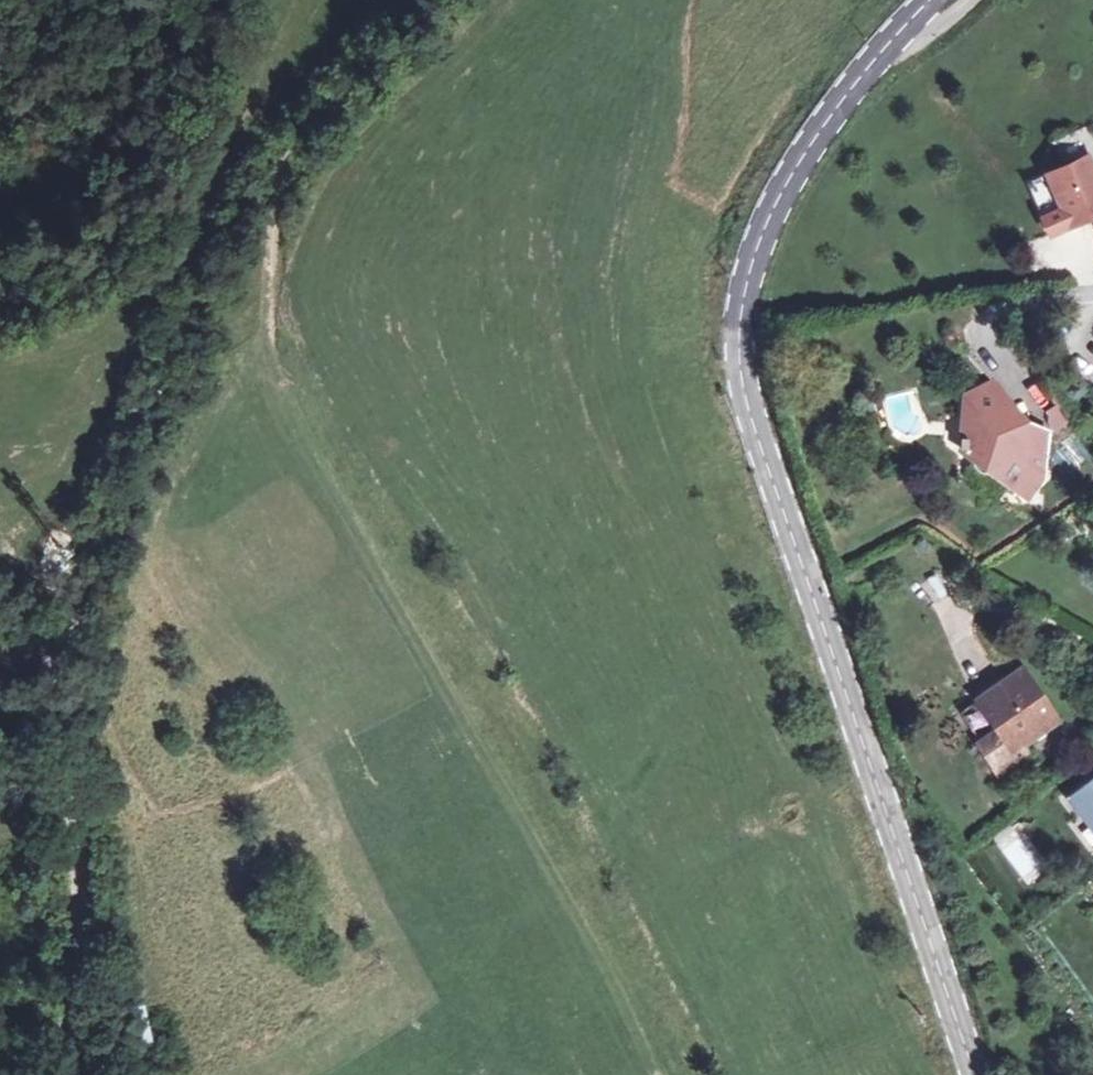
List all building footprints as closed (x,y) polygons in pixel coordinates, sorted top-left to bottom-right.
[(1043,173),(1066,226),(1092,214),(1092,174),(1085,155),(1043,173)] [(990,378),(960,392),(955,444),(1005,480),(1034,482),(1039,424),(1010,421),(990,378)] [(1049,716),(1017,667),(976,694),(995,723),(974,736),(993,764),(1020,746),(1015,738),(1049,716)] [(1065,797),(1092,834),(1092,777),(1065,797)]
